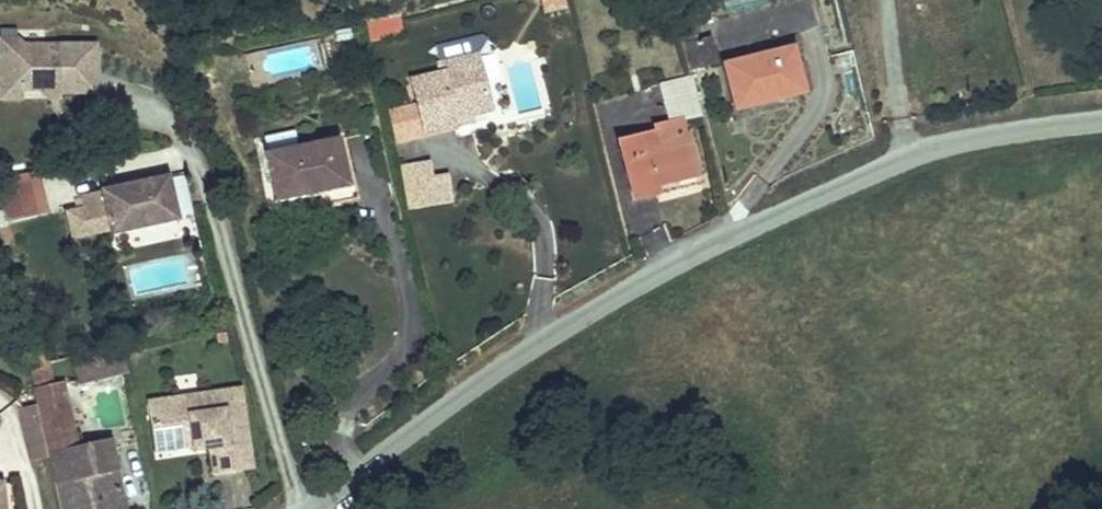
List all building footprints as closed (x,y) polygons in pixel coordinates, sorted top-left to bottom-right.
[(546,11),(564,7),(562,0),(543,0),(546,11)] [(399,14),(365,22),(370,41),(403,33),(399,14)] [(688,43),(698,41),(694,20),(683,23),(688,43)] [(694,67),(717,62),(711,38),(698,41),(688,43),(694,67)] [(85,92),(83,44),(13,46),(4,41),(0,46),(0,81),(8,90),(24,89),(35,84),(48,83),(48,94),(85,92)] [(793,47),(723,64),(735,111),(805,93),(793,47)] [(477,55),(439,66),(441,75),(412,82),(418,106),(424,132),(457,124),(456,117),(490,109),(477,55)] [(643,136),(618,143),(634,201),(658,194),(656,186),(698,175),(688,135),(685,136),(681,120),(701,115),(691,77),(659,85),(669,123),(641,130),(643,136)] [(48,99),(48,94),(48,83),(35,84),(24,89),(8,90),(0,81),(0,100),(48,99)] [(619,128),(663,122),(659,91),(614,98),(619,128)] [(418,106),(391,112),(397,139),(424,132),(418,106)] [(341,138),(267,153),(277,200),(351,185),(341,138)] [(451,202),(448,175),(432,177),(430,161),(402,163),(407,207),(451,202)] [(108,236),(179,219),(169,176),(99,192),(101,203),(83,207),(89,235),(107,230),(108,236)] [(36,216),(28,184),(1,191),(8,223),(36,216)] [(47,360),(44,345),(38,346),(41,362),(47,360)] [(38,346),(28,349),(31,364),(41,362),(38,346)] [(71,358),(78,385),(126,373),(119,346),(71,358)] [(41,362),(47,389),(53,387),(47,360),(41,362)] [(31,364),(42,411),(65,406),(61,385),(53,387),(47,389),(41,362),(31,364)] [(244,392),(147,400),(151,441),(206,437),(208,453),(210,478),(250,475),(248,449),(246,429),(245,410),(244,392)] [(74,443),(65,406),(42,411),(50,448),(74,443)] [(33,423),(20,426),(30,477),(44,474),(33,423)] [(206,437),(151,441),(151,452),(190,449),(191,454),(208,453),(206,437)] [(50,448),(64,508),(124,508),(110,443),(76,450),(74,443),(50,448)] [(9,467),(0,468),(0,475),(2,499),(3,508),(13,508),(9,467)]
